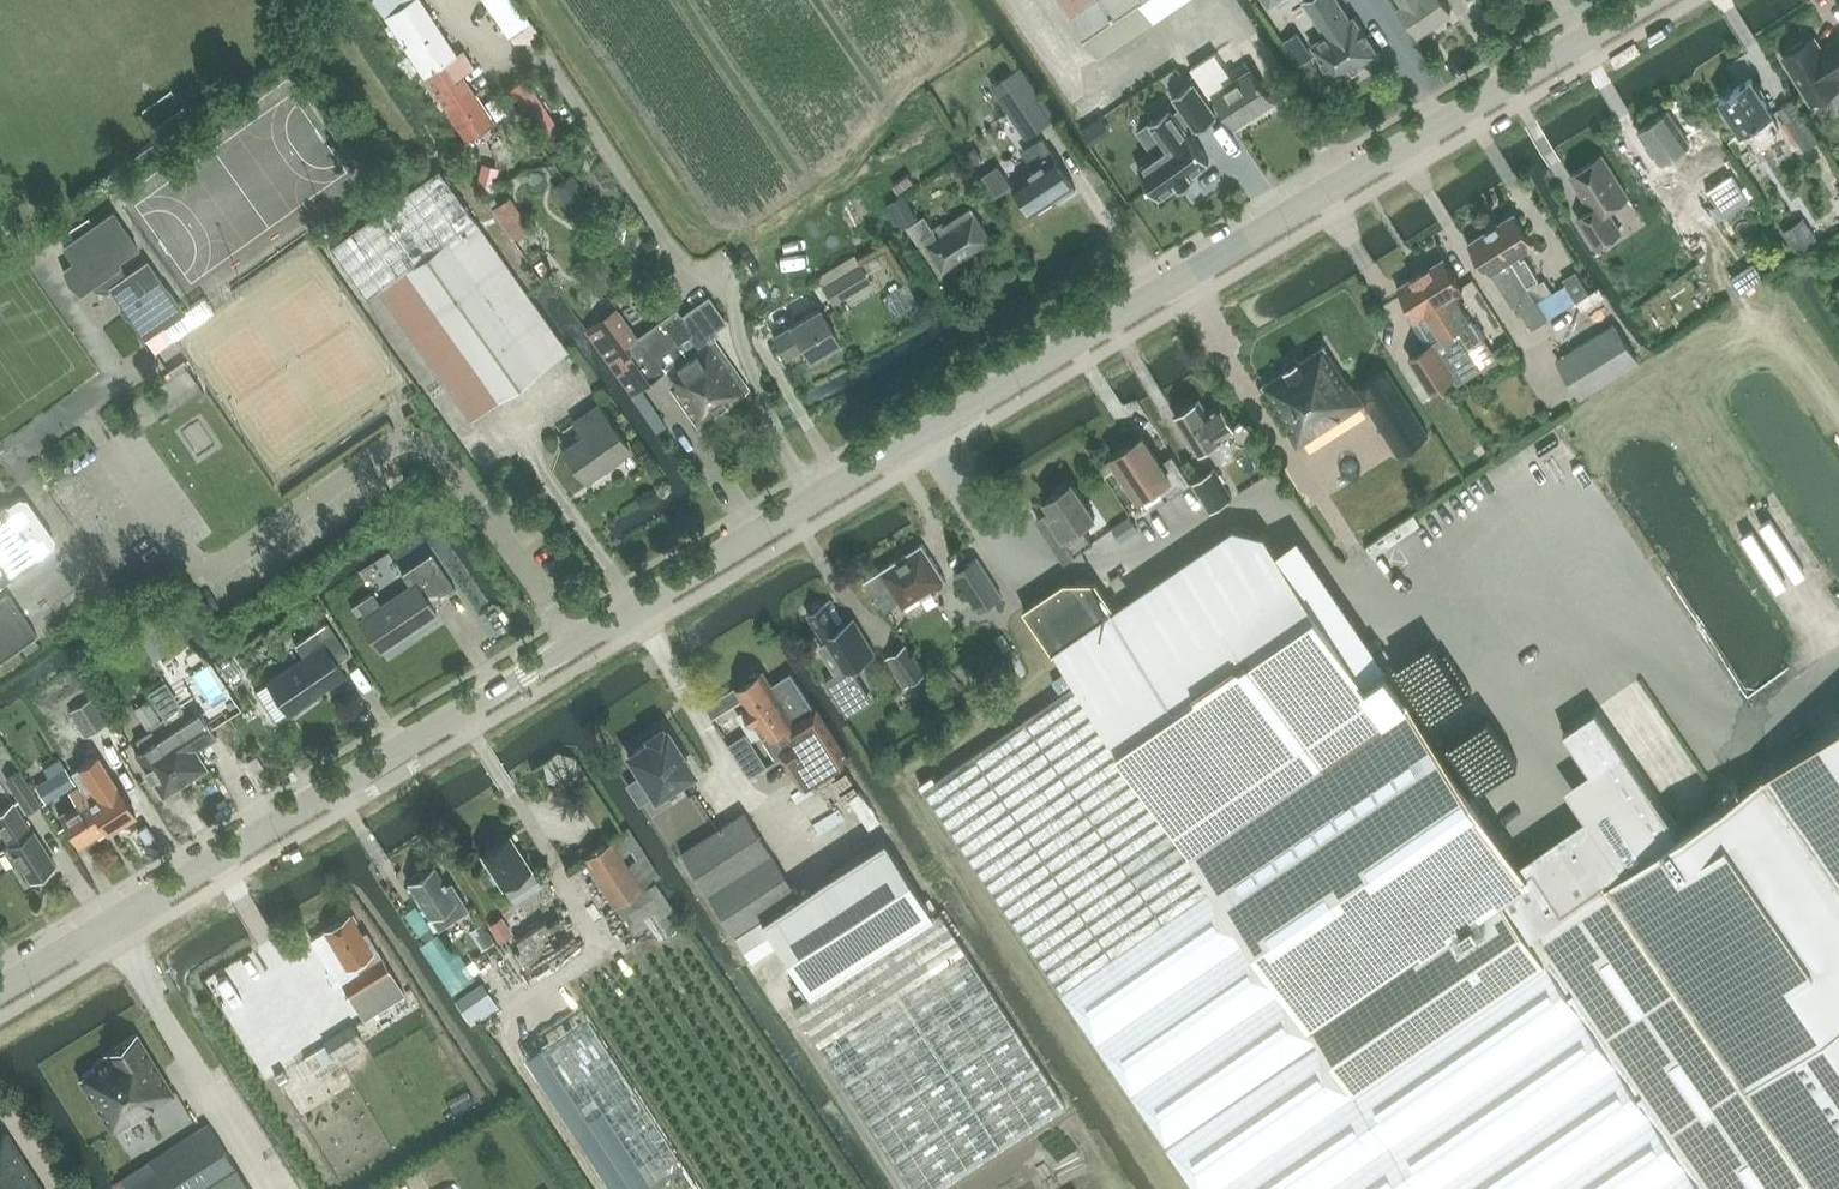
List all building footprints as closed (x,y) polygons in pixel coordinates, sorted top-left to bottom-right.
[(385,15),(464,135),(490,118),(450,58),(456,54),(420,0),(408,0),(385,15)] [(1100,56),(1157,18),(1184,0),(1063,0),(1100,56)] [(1379,53),(1354,16),(1351,18),(1339,0),(1304,0),(1326,34),(1312,44),(1336,81),(1379,53)] [(1451,10),(1444,0),(1404,0),(1404,1),(1400,4),(1419,31),(1451,10)] [(1838,77),(1838,38),(1822,49),(1815,39),(1807,43),(1801,42),(1792,48),(1791,54),(1784,58),(1812,103),(1838,86),(1838,77)] [(1251,69),(1214,93),(1235,126),(1273,102),(1261,84),(1263,83),(1260,79),(1258,80),(1251,69)] [(1766,139),(1780,130),(1771,115),(1773,113),(1751,80),(1720,100),(1741,133),(1756,124),(1766,139)] [(1169,107),(1149,120),(1167,146),(1137,166),(1157,196),(1177,183),(1179,187),(1192,178),(1190,174),(1209,161),(1189,132),(1196,128),(1196,129),(1197,130),(1217,116),(1193,81),(1173,94),(1182,108),(1174,113),(1169,107)] [(1025,136),(1050,120),(1034,95),(1009,112),(1025,136)] [(1793,102),(1779,111),(1805,151),(1819,142),(1793,102)] [(1705,232),(1744,205),(1698,138),(1691,143),(1669,112),(1639,133),(1660,164),(1669,158),(1692,192),(1683,199),(1705,232)] [(1063,196),(1076,188),(1043,138),(1023,151),(1035,168),(1013,183),(1032,212),(1061,193),(1063,196)] [(1578,218),(1597,247),(1622,232),(1608,210),(1629,196),(1603,155),(1571,176),(1592,209),(1578,218)] [(365,297),(377,288),(473,219),(436,168),(328,246),(365,297)] [(553,195),(564,223),(586,215),(574,186),(553,195)] [(920,218),(903,193),(886,205),(901,229),(908,226),(918,243),(924,240),(926,243),(943,271),(992,239),(972,207),(943,226),(941,223),(933,228),(924,215),(920,218)] [(61,265),(65,271),(69,280),(72,284),(79,291),(81,293),(121,265),(118,261),(138,247),(113,212),(63,246),(72,258),(61,265)] [(1493,228),(1529,285),(1540,278),(1526,256),(1522,258),(1519,252),(1535,243),(1516,213),(1493,228)] [(517,279),(473,219),(377,288),(470,419),(540,369),(489,299),(517,279)] [(1550,317),(1532,289),(1529,285),(1493,228),(1469,243),(1488,272),(1490,271),(1513,307),(1516,305),(1531,329),(1537,326),(1550,317)] [(1445,258),(1422,272),(1457,328),(1456,328),(1468,347),(1484,337),(1456,293),(1464,288),(1445,258)] [(180,308),(147,261),(110,287),(122,305),(121,307),(127,316),(130,315),(145,337),(179,313),(180,308)] [(833,303),(870,281),(860,264),(823,286),(833,303)] [(1532,289),(1550,317),(1590,292),(1576,270),(1564,279),(1566,283),(1553,292),(1545,280),(1532,289)] [(1457,328),(1422,272),(1398,287),(1417,317),(1427,312),(1442,337),(1433,343),(1455,377),(1458,382),(1481,368),(1468,347),(1456,328),(1457,328)] [(675,310),(662,320),(689,358),(723,407),(749,389),(713,337),(719,333),(715,328),(725,322),(707,297),(680,316),(675,310)] [(810,358),(839,341),(819,308),(790,325),(790,326),(773,336),(786,357),(803,347),(810,358)] [(616,309),(586,330),(631,394),(667,369),(676,383),(671,387),(689,413),(698,425),(723,407),(689,358),(662,320),(637,338),(618,312),(616,309)] [(1614,323),(1557,359),(1582,398),(1639,362),(1614,323)] [(1433,343),(1410,357),(1432,392),(1455,377),(1433,343)] [(1353,391),(1323,345),(1299,361),(1298,359),(1286,367),(1287,369),(1263,384),(1299,441),(1360,402),(1359,401),(1363,399),(1398,452),(1428,433),(1387,368),(1356,388),(1357,389),(1353,391)] [(1198,452),(1236,429),(1221,404),(1208,412),(1200,400),(1175,415),(1198,452)] [(587,481),(630,450),(598,405),(574,422),(583,434),(564,448),(587,481)] [(1171,497),(1193,483),(1173,454),(1164,460),(1146,433),(1111,456),(1140,499),(1162,484),(1171,497)] [(12,460),(7,445),(0,447),(0,463),(12,460)] [(1213,509),(1233,495),(1215,467),(1195,481),(1213,509)] [(1073,481),(1069,484),(1067,481),(1057,488),(1058,491),(1046,499),(1052,509),(1037,519),(1065,560),(1093,541),(1083,526),(1097,517),(1073,481)] [(7,507),(6,505),(0,509),(0,585),(42,556),(40,554),(53,545),(54,539),(26,500),(20,498),(7,507)] [(1138,528),(1133,522),(1129,516),(1113,527),(1122,539),(1137,529),(1138,528)] [(1065,580),(1027,607),(1057,650),(1059,648),(1074,670),(1058,681),(1066,694),(1078,686),(1192,854),(1411,702),(1386,666),(1367,679),(1267,532),(1235,526),(1116,608),(1097,580),(1065,580)] [(932,590),(947,579),(923,543),(867,579),(887,610),(901,601),(905,607),(921,596),(923,599),(933,592),(932,590)] [(977,557),(954,572),(979,611),(1002,596),(977,557)] [(431,604),(444,596),(420,560),(401,573),(410,585),(380,605),(376,598),(359,609),(364,616),(359,619),(380,650),(436,612),(431,604)] [(20,646),(37,634),(8,592),(0,597),(0,660),(20,646)] [(812,612),(808,614),(826,643),(820,647),(836,672),(825,679),(848,716),(866,704),(858,691),(865,687),(852,667),(875,653),(853,619),(845,624),(831,600),(822,606),(819,604),(813,608),(812,612)] [(253,692),(274,722),(344,674),(335,661),(348,653),(327,622),(295,643),(304,657),(253,692)] [(905,645),(885,659),(905,687),(925,674),(905,645)] [(763,671),(737,688),(747,704),(744,707),(765,740),(779,731),(789,747),(781,752),(802,785),(848,755),(817,707),(814,709),(791,673),(772,685),(763,671)] [(1634,678),(1586,706),(1595,720),(1583,727),(1634,814),(1693,780),(1634,678)] [(924,785),(1198,1188),(1704,1188),(1549,960),(1355,1092),(1307,1022),(1192,854),(1078,686),(1066,694),(940,780),(937,775),(924,785)] [(93,696),(71,709),(87,736),(109,723),(93,696)] [(133,708),(146,727),(160,718),(147,698),(133,708)] [(1411,702),(1192,854),(1307,1022),(1501,889),(1515,880),(1527,871),(1411,702)] [(159,736),(157,738),(156,738),(184,781),(206,767),(195,750),(217,736),(198,707),(184,717),(180,710),(166,720),(168,723),(155,731),(159,736)] [(1501,889),(1549,960),(1705,1188),(1838,1188),(1838,722),(1752,782),(1722,803),(1721,803),(1680,831),(1671,818),(1651,833),(1659,846),(1624,870),(1618,874),(1587,830),(1515,881),(1515,880),(1501,889)] [(156,738),(157,738),(151,728),(134,739),(141,748),(135,752),(163,795),(184,781),(156,738)] [(663,732),(661,728),(648,736),(650,740),(629,754),(655,794),(692,771),(666,731),(663,732)] [(19,772),(6,780),(26,812),(39,803),(19,772)] [(89,779),(78,786),(106,829),(107,832),(135,813),(116,783),(98,794),(89,779)] [(655,812),(682,852),(723,825),(694,779),(671,793),(675,799),(655,812)] [(106,829),(78,786),(70,791),(79,806),(61,818),(79,847),(106,829)] [(858,792),(846,800),(865,828),(877,820),(858,792)] [(55,865),(33,831),(31,832),(13,804),(0,812),(0,828),(11,845),(4,850),(14,866),(19,863),(31,881),(55,865)] [(745,811),(723,825),(682,852),(709,895),(772,854),(745,811)] [(512,895),(541,876),(511,832),(483,852),(494,868),(491,870),(498,881),(501,879),(512,895)] [(798,894),(734,934),(752,960),(779,943),(811,993),(938,910),(888,836),(798,894)] [(645,888),(613,839),(584,857),(635,934),(649,924),(657,937),(683,920),(657,880),(645,888)] [(798,894),(772,854),(709,895),(734,934),(798,894)] [(470,908),(453,881),(448,884),(436,865),(424,873),(420,871),(412,875),(413,881),(409,883),(431,918),(433,917),(439,927),(470,908)] [(1501,889),(1307,1022),(1355,1092),(1549,960),(1501,889)] [(794,1004),(917,1188),(935,1188),(1066,1102),(939,909),(938,910),(811,993),(794,1004)] [(364,1019),(406,995),(367,931),(363,933),(352,914),(324,931),(347,970),(355,965),(359,972),(342,982),(364,1019)] [(521,1053),(610,1188),(702,1188),(586,1012),(521,1053)] [(352,1022),(323,1040),(334,1057),(363,1039),(352,1022)] [(136,1034),(105,1053),(106,1056),(141,1112),(173,1092),(136,1034)] [(304,1069),(329,1055),(322,1041),(296,1055),(304,1069)] [(141,1112),(106,1056),(92,1064),(94,1068),(79,1078),(112,1131),(141,1112)] [(208,1122),(120,1178),(122,1180),(127,1188),(206,1188),(238,1169),(208,1122)] [(7,1131),(0,1135),(0,1188),(44,1188),(7,1131)]
